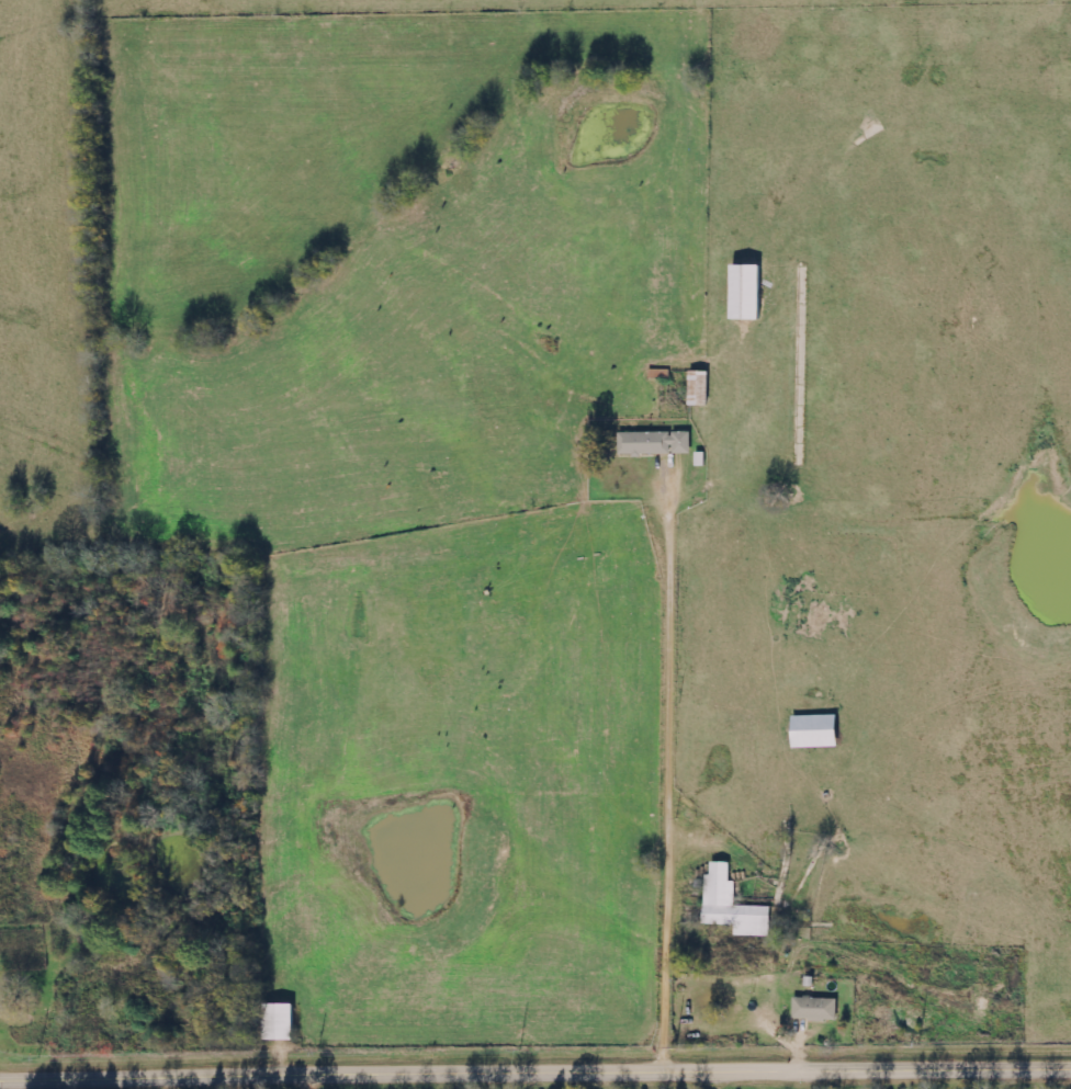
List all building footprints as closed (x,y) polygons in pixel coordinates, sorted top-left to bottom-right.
[(732,264),(731,320),(760,320),(761,265),(732,264)] [(710,371),(691,371),(690,406),(709,406),(710,371)] [(620,433),(620,455),(673,454),(693,453),(692,431),(620,433)] [(793,716),(794,748),(839,747),(838,715),(793,716)] [(772,907),(736,906),(736,882),(730,882),(731,863),(712,863),(712,875),(706,875),(705,925),(736,926),(736,936),(771,936),(772,907)] [(795,1020),(838,1021),(839,999),(795,998),(795,1020)] [(294,1004),(265,1005),(266,1040),(295,1040),(294,1004)]
